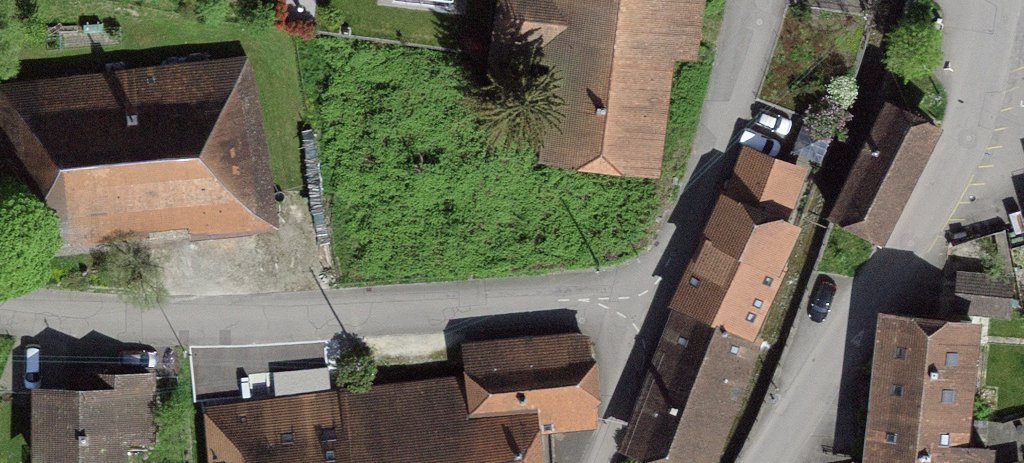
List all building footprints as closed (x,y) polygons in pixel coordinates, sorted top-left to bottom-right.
[(645,160),(664,0),(497,0),(491,52),(564,61),(553,149),(645,160)] [(9,225),(270,198),(249,61),(0,90),(0,150),(9,225)] [(814,134),(759,114),(676,306),(693,313),(686,331),(678,328),(669,351),(731,374),(780,262),(771,258),(814,134)] [(833,214),(881,240),(932,140),(884,115),(833,214)] [(955,308),(1007,314),(1010,280),(958,275),(955,308)] [(880,365),(875,407),(961,417),(972,321),(959,319),(957,332),(884,324),(880,365)] [(466,355),(468,383),(472,435),(550,429),(595,425),(588,345),(466,355)] [(731,374),(669,351),(636,439),(697,462),(731,374)] [(328,366),(275,372),(277,394),(330,389),(328,366)] [(41,462),(117,462),(117,437),(148,437),(148,376),(82,375),(81,390),(42,390),(41,462)] [(345,401),(351,462),(553,462),(550,429),(472,435),(468,383),(373,390),(373,395),(345,398),(345,401)] [(345,401),(209,412),(213,462),(351,462),(345,401)] [(961,417),(875,407),(871,448),(869,462),(983,462),(985,448),(958,445),(961,417)]
